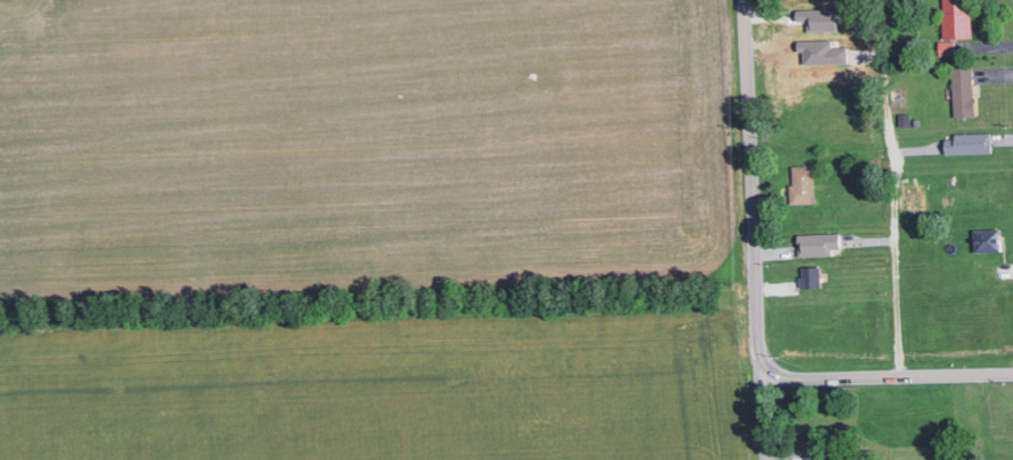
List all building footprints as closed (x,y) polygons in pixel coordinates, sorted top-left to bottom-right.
[(972,0),(944,0),(945,39),(973,38),(972,0)] [(837,31),(837,10),(797,10),(797,21),(808,21),(809,32),(837,31)] [(956,56),(956,41),(940,42),(940,56),(956,56)] [(803,65),(848,64),(848,48),(833,48),(833,42),(802,42),(803,65)] [(953,68),(954,117),(975,117),(974,68),(953,68)] [(993,133),(956,134),(956,147),(946,147),(947,155),(993,154),(993,133)] [(790,204),(815,204),(814,166),(792,166),(793,184),(790,184),(790,204)] [(927,211),(926,184),(902,184),(902,212),(927,211)] [(1001,229),(976,230),(976,252),(1002,252),(1001,229)] [(840,233),(798,235),(799,257),(833,256),(833,250),(841,249),(840,233)] [(801,267),(801,288),(822,287),(821,266),(801,267)]
